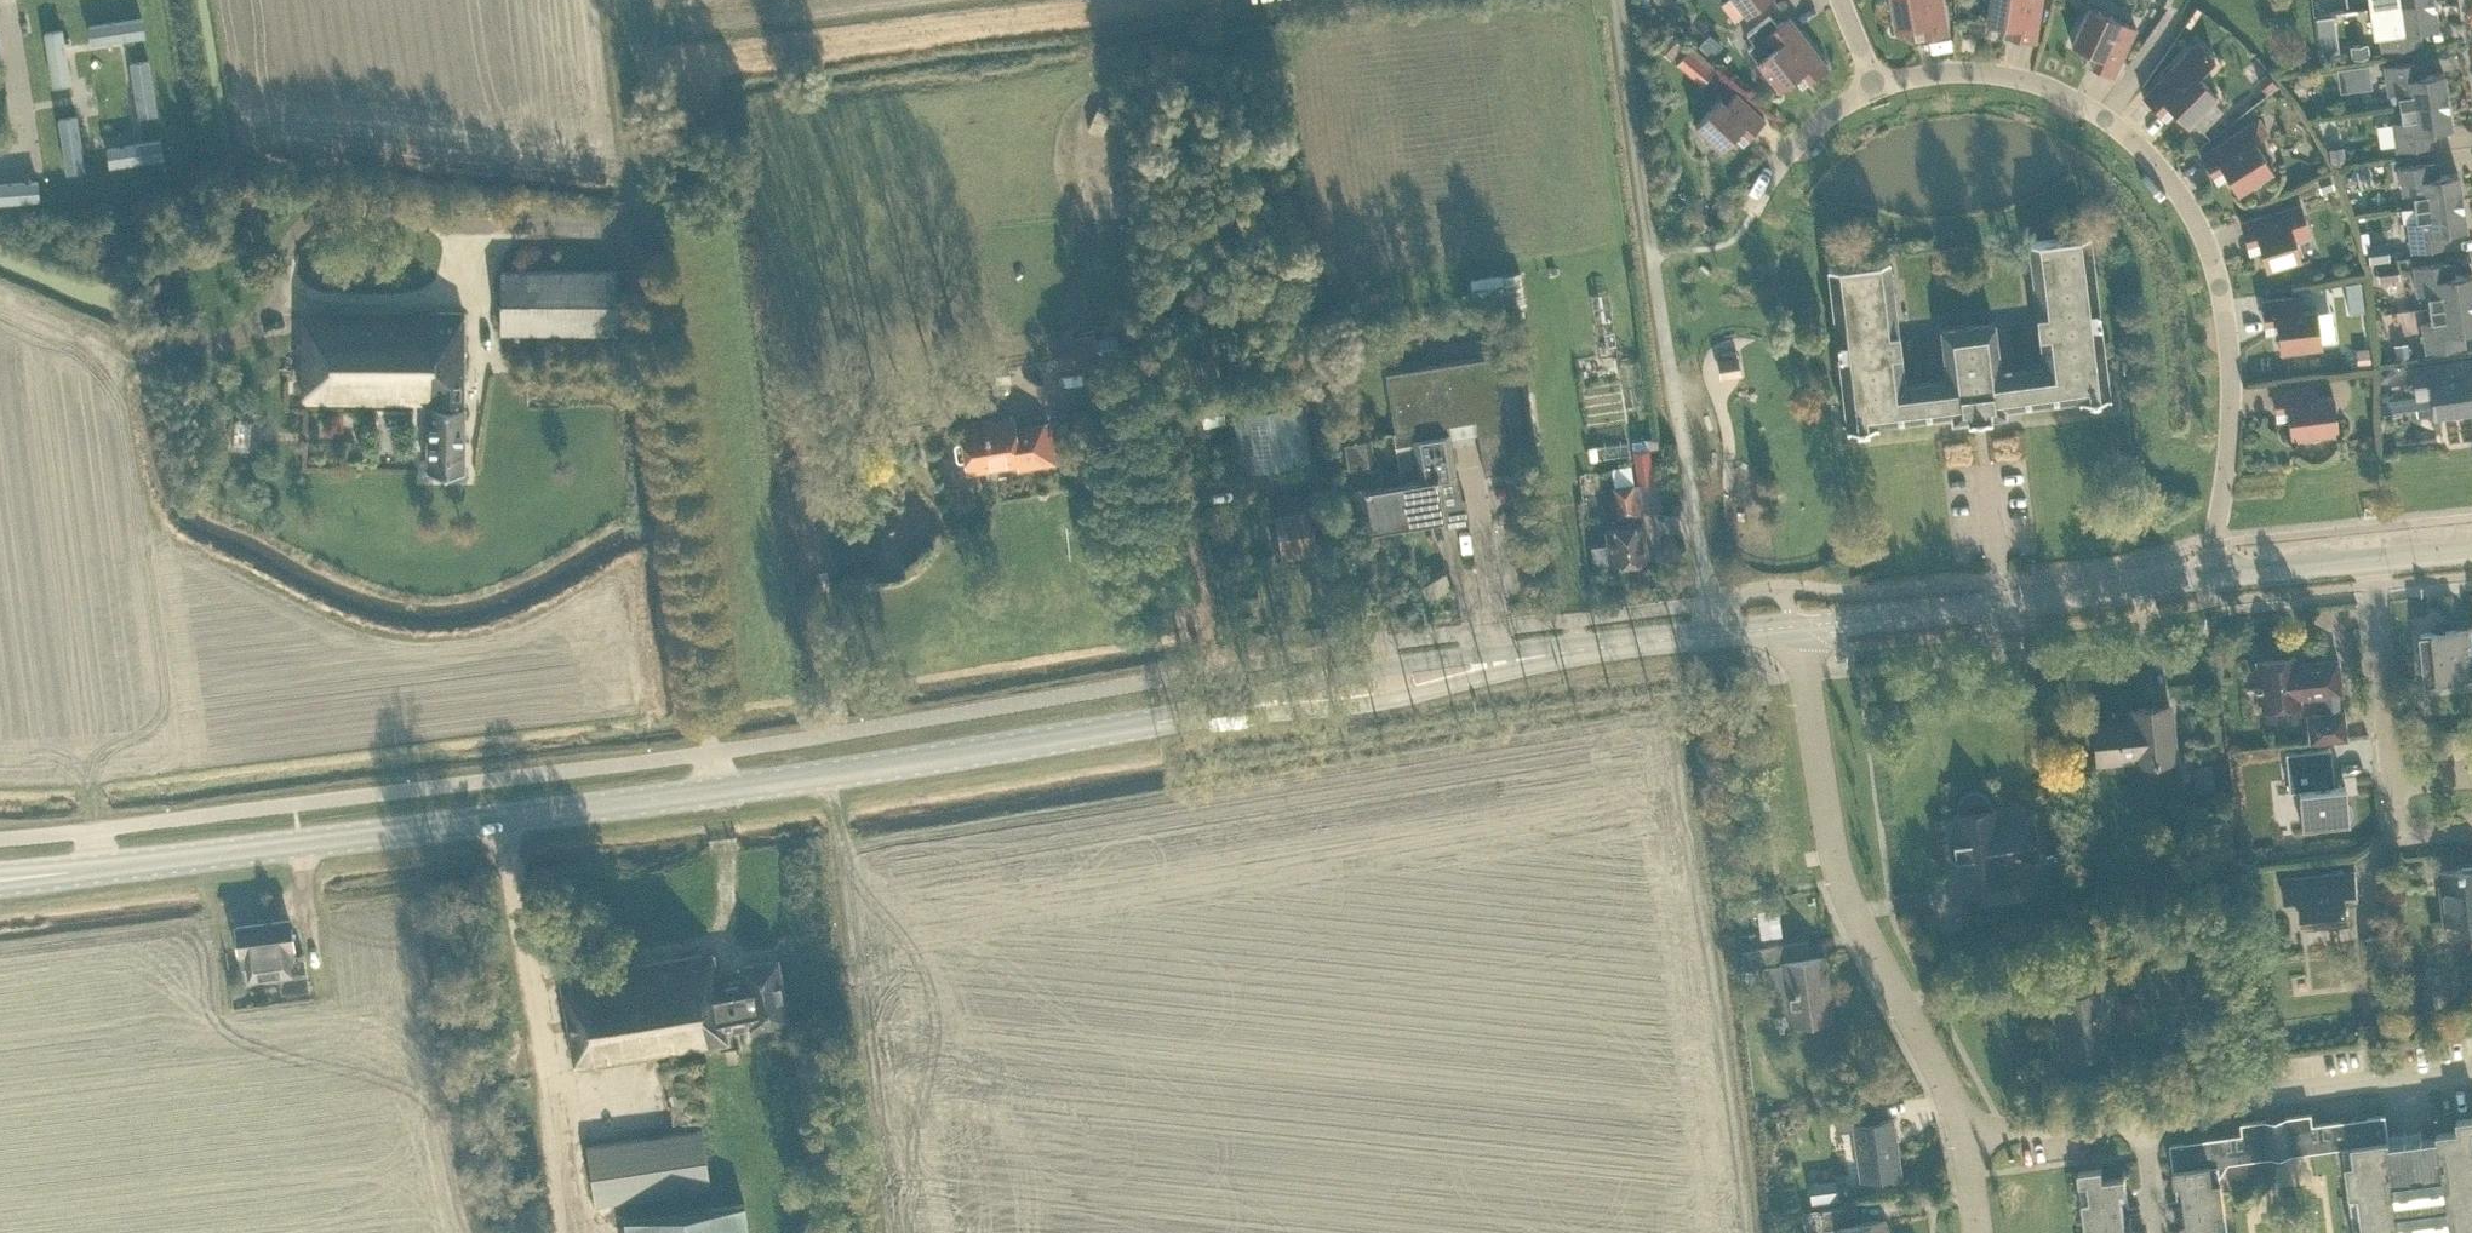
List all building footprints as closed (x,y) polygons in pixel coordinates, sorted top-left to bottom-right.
[(1767,0),(1733,0),(1745,16),(1767,0)] [(1946,32),(1941,0),(1888,0),(1894,30),(1921,25),(1923,36),(1946,32)] [(2033,41),(2040,0),(1987,0),(1984,21),(2011,25),(2009,37),(2033,41)] [(2378,33),(2380,49),(2410,44),(2408,29),(2435,25),(2432,0),(2417,0),(2368,7),(2372,33),(2378,33)] [(2087,5),(2070,43),(2094,54),(2089,65),(2112,75),(2134,27),(2087,5)] [(146,33),(143,14),(86,23),(89,41),(133,35),(146,33)] [(1787,16),(1776,24),(1769,14),(1745,33),(1752,42),(1746,47),(1762,68),(1762,72),(1763,76),(1767,79),(1771,80),(1778,88),(1799,71),(1806,80),(1826,65),(1787,16)] [(51,84),(69,82),(64,38),(62,25),(43,27),(51,84)] [(1682,46),(1669,32),(1656,45),(1669,58),(1682,46)] [(1721,44),(1709,32),(1697,44),(1709,56),(1721,44)] [(2215,94),(2196,75),(2214,57),(2196,40),(2141,96),(2158,113),(2167,104),(2186,124),(2215,94)] [(2369,55),(2367,41),(2349,44),(2350,58),(2369,55)] [(1701,59),(1688,49),(1675,64),(1688,75),(1701,59)] [(139,114),(157,111),(148,56),(130,59),(139,114)] [(2446,98),(2442,71),(2415,75),(2412,60),(2382,65),(2386,92),(2397,91),(2399,105),(2446,98)] [(2368,64),(2337,69),(2341,91),(2372,86),(2368,64)] [(2276,84),(2265,71),(2255,79),(2265,93),(2276,84)] [(1747,137),(1763,119),(1734,92),(1724,103),(1718,98),(1693,124),(1701,132),(1701,136),(1704,140),(1707,142),(1712,142),(1720,149),(1738,129),(1747,137)] [(2423,130),(2450,126),(2446,98),(2399,105),(2401,120),(2391,121),(2395,149),(2425,145),(2423,130)] [(66,172),(84,168),(81,150),(74,113),(56,116),(66,172)] [(2271,169),(2252,140),(2266,131),(2257,117),(2198,154),(2211,175),(2221,168),(2236,191),(2247,184),(2249,185),(2252,185),(2255,184),(2256,183),(2257,182),(2259,181),(2260,179),(2260,178),(2260,176),(2271,169)] [(165,155),(162,137),(144,140),(106,147),(109,164),(165,155)] [(2343,146),(2329,147),(2331,163),(2331,164),(2346,162),(2343,146)] [(2460,199),(2456,172),(2429,176),(2427,161),(2397,165),(2401,193),(2411,192),(2413,206),(2460,199)] [(2357,181),(2354,166),(2339,169),(2342,184),(2357,181)] [(2334,187),(2329,173),(2315,177),(2319,191),(2334,187)] [(39,197),(38,179),(5,181),(0,181),(0,200),(39,197)] [(2437,230),(2464,227),(2460,199),(2413,206),(2416,220),(2405,222),(2409,250),(2440,245),(2437,230)] [(2297,240),(2294,240),(2293,238),(2308,234),(2299,203),(2239,221),(2246,244),(2257,241),(2265,267),(2299,257),(2298,253),(2301,252),(2297,240)] [(2030,266),(2090,259),(2087,234),(2027,241),(2030,266)] [(2388,259),(2386,240),(2366,243),(2368,262),(2388,259)] [(1829,291),(1890,284),(1887,259),(1826,266),(1829,291)] [(2033,291),(2094,284),(2090,259),(2030,266),(2033,291)] [(2398,278),(2396,261),(2375,264),(2377,281),(2398,278)] [(2471,273),(2444,276),(2442,261),(2412,265),(2416,293),(2426,292),(2428,307),(2471,300),(2471,280),(2471,273)] [(611,271),(498,272),(498,332),(611,332),(611,271)] [(1498,288),(1496,274),(1470,277),(1472,291),(1498,288)] [(2360,281),(2344,283),(2346,297),(2362,294),(2360,281)] [(1832,316),(1893,309),(1890,284),(1829,291),(1832,316)] [(2036,316),(2097,309),(2094,284),(2033,291),(2036,316)] [(2275,322),(2278,349),(2320,344),(2315,308),(2299,310),(2298,294),(2260,299),(2263,323),(2275,322)] [(2471,328),(2471,300),(2428,307),(2430,321),(2420,323),(2424,351),(2454,346),(2452,331),(2471,328)] [(1836,341),(1896,334),(1893,309),(1832,316),(1836,341)] [(2038,330),(2098,322),(2097,309),(2036,316),(2038,330)] [(458,313),(298,312),(298,402),(424,402),(423,472),(457,473),(458,313)] [(2021,404),(2017,369),(1999,371),(1993,322),(1940,328),(1946,378),(1928,380),(1929,390),(2000,381),(2003,406),(2021,404)] [(2040,348),(2101,341),(2098,322),(2038,330),(2040,348)] [(1051,340),(1055,368),(1098,362),(1094,333),(1051,340)] [(1837,355),(1898,347),(1896,334),(1836,341),(1837,355)] [(2042,366),(2055,365),(2064,363),(2103,359),(2101,341),(2040,348),(2042,366)] [(2408,357),(2407,342),(2393,343),(2395,359),(2408,357)] [(1839,373),(1900,365),(1898,347),(1837,355),(1839,373)] [(2369,365),(2368,347),(2355,348),(2356,366),(2369,365)] [(1392,431),(1393,432),(1446,423),(1475,419),(1483,474),(1516,469),(1497,354),(1384,372),(1394,431),(1392,431)] [(1740,375),(1737,355),(1717,358),(1720,378),(1740,375)] [(2410,366),(2414,397),(2429,395),(2432,415),(2448,412),(2449,414),(2451,415),(2453,416),(2454,416),(2456,416),(2459,415),(2461,413),(2462,412),(2463,410),(2471,409),(2471,357),(2410,366)] [(2103,359),(2064,363),(2055,365),(2059,399),(2078,397),(2078,399),(2083,398),(2088,404),(2099,402),(2102,397),(2103,396),(2107,395),(2103,359)] [(1842,391),(1880,386),(1889,385),(1902,383),(1900,365),(1839,373),(1842,391)] [(2021,404),(2059,399),(2055,365),(2042,366),(2017,369),(2021,404)] [(2392,373),(2392,366),(2378,367),(2379,381),(2386,381),(2392,373)] [(1932,415),(1929,390),(1928,380),(1902,383),(1889,385),(1894,420),(1932,415)] [(2319,434),(2320,432),(2337,430),(2332,394),(2316,396),(2314,380),(2271,386),(2274,410),(2286,409),(2289,436),(2305,434),(2307,436),(2309,437),(2311,437),(2313,437),(2316,437),(2317,436),(2319,435),(2319,434)] [(2004,412),(2003,406),(2000,381),(1929,390),(1932,415),(1950,413),(1951,419),(2004,412)] [(1889,385),(1880,386),(1842,391),(1843,400),(1846,428),(1851,427),(1856,433),(1866,432),(1870,425),(1875,424),(1875,422),(1894,420),(1889,385)] [(1017,469),(1054,463),(1048,425),(1013,431),(1011,420),(987,424),(986,420),(959,424),(962,440),(955,441),(953,444),(955,457),(958,459),(983,455),(985,466),(988,468),(1001,466),(1003,463),(1016,461),(1017,469)] [(1448,432),(1446,423),(1393,432),(1395,445),(1412,442),(1418,479),(1400,482),(1407,523),(1442,517),(1442,513),(1461,510),(1449,432),(1448,432)] [(1378,465),(1373,466),(1372,460),(1374,460),(1370,434),(1338,439),(1342,465),(1360,462),(1371,529),(1407,523),(1400,482),(1381,485),(1378,465)] [(1652,481),(1647,448),(1657,447),(1655,437),(1645,438),(1646,448),(1633,450),(1638,483),(1652,481)] [(1642,558),(1646,558),(1641,523),(1637,524),(1636,513),(1632,483),(1612,486),(1619,527),(1605,529),(1607,542),(1589,545),(1592,563),(1610,561),(1611,563),(1628,560),(1629,563),(1642,561),(1642,558)] [(1293,492),(1275,495),(1277,513),(1276,513),(1282,551),(1314,546),(1310,524),(1328,521),(1323,487),(1316,489),(1293,492)] [(2471,677),(2471,641),(2471,627),(2420,632),(2422,651),(2418,651),(2419,663),(2423,663),(2425,682),(2471,677)] [(2294,656),(2255,660),(2260,708),(2299,704),(2298,698),(2340,693),(2337,659),(2295,663),(2294,656)] [(2134,762),(2174,759),(2168,704),(2129,708),(2130,718),(2094,722),(2099,761),(2133,757),(2134,762)] [(2313,714),(2306,715),(2307,727),(2309,741),(2345,737),(2342,711),(2323,713),(2313,714)] [(2347,817),(2350,812),(2349,806),(2345,801),(2344,783),(2333,784),(2329,747),(2284,751),(2288,790),(2297,789),(2301,828),(2348,824),(2347,817)] [(2212,787),(2210,762),(2191,764),(2194,789),(2212,787)] [(1957,805),(1957,808),(1958,809),(1958,813),(1952,813),(1956,842),(1953,842),(1955,858),(1958,858),(1960,875),(1977,873),(1981,903),(2020,898),(2015,859),(2032,856),(2028,821),(1998,825),(1995,808),(1991,808),(1990,801),(1989,798),(1988,796),(1987,794),(1985,792),(1983,791),(1980,789),(1978,789),(1975,788),(1973,788),(1970,789),(1968,789),(1966,790),(1963,792),(1962,794),(1960,796),(1959,798),(1958,800),(1957,803),(1957,805)] [(2438,870),(2444,922),(2471,919),(2471,929),(2471,866),(2438,870)] [(2346,899),(2358,898),(2355,869),(2282,877),(2285,906),(2300,904),(2303,932),(2305,932),(2304,926),(2347,922),(2347,928),(2349,928),(2346,899)] [(1762,894),(1762,929),(1782,929),(1782,894),(1762,894)] [(280,992),(308,988),(303,953),(293,954),(289,919),(234,926),(240,966),(265,963),(266,976),(277,975),(280,992)] [(2393,982),(2387,932),(2361,935),(2366,985),(2393,982)] [(1788,1024),(1832,1018),(1824,956),(1810,958),(1807,940),(1740,949),(1743,968),(1761,965),(1768,1013),(1787,1011),(1788,1024)] [(740,1045),(737,1028),(784,1020),(780,998),(782,997),(780,984),(778,985),(775,961),(741,967),(743,978),(717,982),(713,953),(563,977),(577,1069),(717,1046),(717,1048),(740,1045)] [(2415,1023),(2431,1021),(2426,973),(2410,975),(2415,1023)] [(1859,1178),(1899,1173),(1891,1119),(1878,1121),(1875,1103),(1832,1109),(1835,1133),(1852,1130),(1859,1178)] [(2335,1149),(2331,1120),(2312,1122),(2310,1112),(2241,1121),(2242,1133),(2222,1136),(2226,1163),(2335,1149)] [(2335,1149),(2350,1147),(2387,1142),(2384,1112),(2331,1120),(2335,1149)] [(2471,1161),(2471,1116),(2458,1117),(2459,1128),(2439,1130),(2439,1136),(2443,1165),(2471,1161)] [(589,1146),(598,1204),(714,1186),(705,1128),(589,1146)] [(2211,1165),(2226,1163),(2222,1136),(2169,1143),(2177,1204),(2223,1198),(2221,1182),(2214,1183),(2211,1165)] [(2443,1165),(2439,1136),(2387,1142),(2391,1171),(2400,1232),(2451,1232),(2443,1165)] [(2347,1176),(2391,1171),(2387,1142),(2350,1147),(2353,1165),(2345,1165),(2347,1176)] [(2471,1231),(2471,1161),(2443,1165),(2451,1232),(2452,1232),(2471,1231)] [(2084,1215),(2122,1210),(2120,1191),(2126,1190),(2124,1175),(2102,1178),(2101,1167),(2078,1170),(2079,1181),(2087,1180),(2089,1199),(2082,1200),(2084,1215)] [(2391,1171),(2347,1176),(2349,1197),(2357,1196),(2362,1231),(2354,1232),(2400,1232),(2391,1171)] [(1836,1178),(1807,1183),(1810,1199),(1832,1196),(1838,1195),(1836,1178)] [(2220,1232),(2218,1214),(2225,1213),(2223,1198),(2177,1204),(2181,1232),(2211,1232),(2220,1232)] [(628,1219),(630,1232),(753,1232),(749,1203),(628,1219)] [(1880,1220),(1855,1224),(1852,1207),(1806,1213),(1808,1229),(1819,1227),(1820,1230),(1837,1228),(1837,1232),(1882,1232),(1880,1220)] [(2131,1228),(2125,1228),(2122,1210),(2084,1215),(2087,1231),(2093,1230),(2094,1232),(2132,1232),(2131,1228)]
